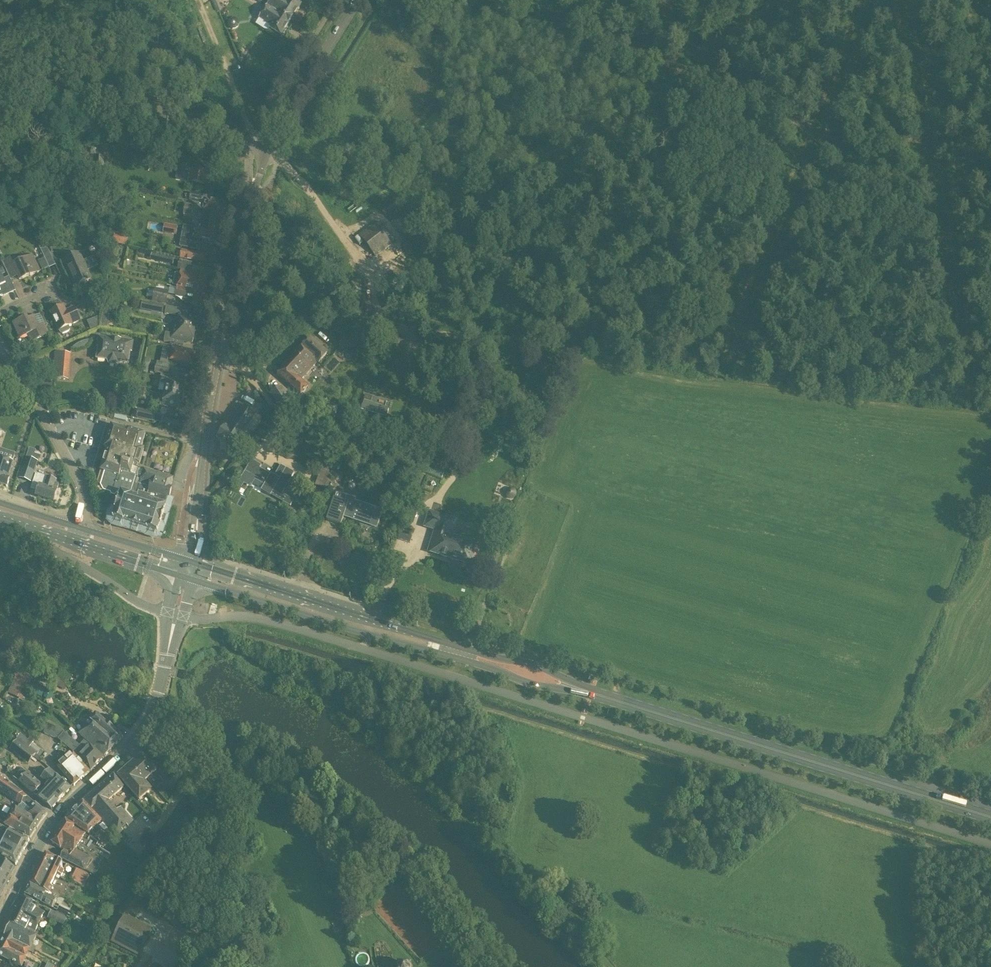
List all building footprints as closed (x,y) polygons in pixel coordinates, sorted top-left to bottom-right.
[(290,22),(301,5),(293,0),(271,0),(267,6),(290,22)] [(281,36),(290,22),(267,6),(259,18),(271,26),(269,29),(281,36)] [(227,22),(227,23),(227,24),(227,25),(228,25),(228,26),(229,26),(229,27),(230,27),(230,28),(231,28),(232,28),(233,28),(234,28),(235,28),(235,27),(236,27),(236,26),(237,26),(237,25),(238,25),(238,24),(238,23),(238,22),(238,21),(238,20),(237,19),(237,18),(236,18),(235,18),(235,17),(234,17),(233,17),(232,17),(231,17),(230,17),(230,18),(229,18),(228,18),(228,19),(228,20),(227,20),(227,21),(227,22)] [(206,185),(209,172),(192,168),(189,181),(206,185)] [(190,193),(189,200),(190,201),(201,209),(204,209),(224,213),(226,203),(207,199),(208,196),(190,193)] [(185,205),(183,214),(192,216),(194,207),(185,205)] [(204,209),(200,228),(220,232),(224,213),(204,209)] [(166,221),(165,231),(179,233),(180,223),(166,221)] [(375,256),(391,244),(375,222),(359,235),(375,256)] [(183,226),(180,247),(198,250),(200,239),(207,240),(207,239),(218,242),(220,232),(200,228),(200,229),(194,228),(183,226)] [(40,248),(44,256),(50,253),(48,248),(40,248)] [(211,254),(183,249),(182,258),(209,264),(211,254)] [(83,260),(79,252),(63,259),(71,277),(73,276),(77,286),(92,279),(88,270),(89,269),(84,260),(83,260)] [(173,265),(174,258),(165,256),(152,252),(150,259),(165,263),(173,265)] [(39,270),(32,255),(13,264),(10,259),(2,262),(10,279),(18,275),(20,280),(30,275),(29,274),(39,270)] [(177,284),(209,292),(213,275),(191,271),(192,262),(179,259),(177,268),(180,269),(177,284)] [(0,271),(0,296),(2,295),(3,296),(15,291),(10,280),(5,282),(0,271)] [(115,295),(116,283),(106,282),(106,295),(115,295)] [(206,309),(209,292),(177,284),(175,292),(184,293),(183,301),(194,304),(194,306),(206,309)] [(166,304),(169,291),(155,288),(152,301),(166,304)] [(152,303),(150,312),(163,314),(164,305),(152,303)] [(65,311),(63,306),(51,312),(59,330),(60,333),(63,334),(69,331),(70,329),(69,325),(80,320),(74,307),(65,311)] [(195,330),(199,331),(202,318),(181,314),(182,309),(166,306),(165,313),(175,315),(173,325),(195,330)] [(103,311),(102,319),(109,320),(110,312),(103,311)] [(28,319),(27,316),(13,323),(20,337),(27,334),(30,342),(48,333),(44,323),(38,326),(34,316),(28,319)] [(192,343),(195,330),(173,325),(172,333),(165,332),(164,341),(170,343),(171,338),(192,343)] [(301,346),(320,360),(327,352),(321,346),(321,345),(311,335),(301,346)] [(132,352),(133,341),(98,336),(96,347),(98,347),(97,359),(107,360),(109,364),(116,365),(118,362),(128,363),(130,352),(132,352)] [(357,349),(357,338),(340,338),(340,348),(357,349)] [(318,362),(320,360),(301,346),(277,373),(298,392),(300,394),(307,386),(300,380),(317,361),(318,362)] [(192,363),(195,353),(173,348),(171,359),(192,363)] [(68,379),(70,354),(56,353),(54,378),(68,379)] [(164,391),(183,395),(185,382),(167,379),(169,368),(156,366),(155,372),(162,373),(160,382),(165,383),(164,391)] [(277,405),(289,397),(281,386),(270,394),(277,405)] [(180,407),(183,395),(164,391),(163,398),(157,397),(156,402),(180,407)] [(365,395),(361,409),(386,417),(387,414),(388,413),(389,409),(388,407),(384,406),(383,407),(375,404),(373,405),(372,403),(372,402),(370,402),(372,397),(365,395)] [(336,419),(340,408),(321,402),(318,414),(336,419)] [(253,432),(262,418),(256,415),(257,413),(245,405),(229,428),(225,425),(216,438),(224,444),(221,448),(226,452),(229,447),(237,452),(245,439),(251,431),(253,432)] [(151,421),(153,413),(138,409),(136,418),(151,421)] [(129,430),(111,424),(104,448),(106,449),(100,471),(105,472),(101,486),(103,491),(110,493),(112,495),(115,496),(121,491),(123,491),(122,493),(121,493),(119,499),(116,507),(115,510),(115,511),(116,511),(113,519),(157,533),(160,524),(164,513),(166,506),(168,498),(169,498),(172,488),(171,487),(174,478),(171,477),(137,467),(137,464),(140,464),(144,449),(142,448),(146,433),(130,428),(129,430)] [(13,461),(0,457),(0,484),(7,487),(10,478),(8,477),(13,461)] [(37,462),(25,459),(19,478),(31,481),(37,462)] [(270,474),(260,468),(261,465),(251,459),(244,471),(249,474),(263,482),(262,483),(264,484),(261,490),(270,495),(271,495),(290,506),(293,500),(282,493),(294,472),(281,464),(274,475),(270,473),(270,474)] [(344,468),(334,465),(331,472),(341,476),(344,468)] [(242,487),(244,483),(249,474),(244,471),(237,484),(242,487)] [(53,502),(57,490),(56,490),(59,484),(55,483),(56,480),(36,473),(30,489),(37,491),(35,496),(53,502)] [(510,500),(511,500),(512,500),(512,499),(513,499),(514,499),(514,498),(515,498),(515,497),(516,497),(516,496),(516,495),(516,494),(516,493),(516,492),(515,491),(515,490),(514,490),(514,489),(513,489),(512,489),(512,488),(511,488),(510,488),(509,488),(509,489),(508,489),(507,489),(507,490),(506,490),(506,491),(505,491),(505,492),(505,493),(505,494),(505,495),(505,496),(505,497),(506,497),(506,498),(507,499),(508,499),(509,500),(510,500)] [(422,503),(424,497),(414,493),(409,504),(418,508),(420,502),(422,503)] [(354,501),(355,499),(342,494),(340,500),(334,498),(326,520),(340,525),(343,517),(348,519),(376,528),(382,511),(354,501)] [(115,510),(116,507),(111,506),(110,510),(109,509),(107,516),(108,516),(107,521),(112,526),(156,539),(163,538),(173,505),(175,500),(169,498),(168,498),(166,506),(164,513),(160,524),(157,533),(113,519),(116,511),(115,511),(115,510)] [(470,564),(476,543),(453,536),(454,533),(450,532),(454,519),(429,511),(424,526),(435,530),(428,551),(470,564)] [(400,533),(398,539),(410,543),(412,537),(400,533)] [(59,673),(50,669),(45,682),(65,690),(72,674),(61,669),(59,673)] [(25,694),(32,678),(23,674),(13,696),(22,700),(25,694)] [(105,732),(117,743),(123,737),(96,714),(87,724),(102,736),(105,732)] [(80,745),(59,728),(48,724),(45,729),(44,733),(58,739),(78,757),(91,770),(103,757),(90,746),(84,740),(80,745)] [(104,757),(117,743),(105,732),(102,736),(87,724),(78,734),(104,757)] [(35,740),(30,737),(28,740),(20,734),(17,739),(29,748),(35,740)] [(35,754),(36,754),(29,749),(17,740),(10,749),(28,764),(35,754)] [(44,751),(33,743),(29,749),(36,754),(35,754),(40,757),(44,751)] [(63,760),(82,778),(89,772),(72,753),(63,760)] [(148,778),(147,779),(160,794),(170,786),(166,781),(164,782),(155,772),(156,771),(142,755),(134,762),(148,778)] [(74,785),(82,778),(63,760),(57,766),(58,767),(74,785)] [(144,781),(147,779),(148,778),(134,762),(126,769),(147,793),(151,789),(144,781)] [(51,809),(70,788),(49,769),(41,778),(48,784),(41,791),(38,789),(42,784),(27,772),(19,782),(37,796),(36,797),(51,809)] [(139,800),(147,793),(126,769),(118,776),(139,800)] [(117,811),(108,801),(123,787),(114,775),(84,800),(115,836),(133,821),(121,807),(117,811)] [(0,777),(1,776),(0,776),(0,791),(21,805),(22,803),(31,809),(27,814),(16,808),(4,824),(30,838),(40,822),(47,814),(35,804),(27,796),(26,797),(0,777)] [(95,835),(102,829),(97,824),(101,821),(83,801),(75,810),(66,820),(74,825),(88,834),(91,831),(95,835)] [(66,820),(65,819),(50,842),(65,850),(72,855),(75,849),(86,833),(74,826),(74,825),(66,820)] [(2,845),(21,855),(29,840),(10,830),(2,845)] [(2,845),(0,844),(0,856),(15,864),(21,855),(2,845)] [(72,855),(65,850),(60,858),(85,871),(91,858),(75,849),(72,855)] [(40,864),(57,872),(58,873),(57,874),(61,877),(64,870),(59,867),(62,862),(45,853),(40,864)] [(132,856),(125,862),(130,867),(136,860),(132,856)] [(9,878),(15,867),(0,860),(0,873),(9,878)] [(50,885),(57,872),(40,864),(30,884),(50,893),(50,892),(53,887),(50,885)] [(83,887),(89,875),(76,869),(70,880),(83,887)] [(9,878),(0,873),(0,888),(3,889),(9,878)] [(30,884),(25,894),(41,902),(41,903),(54,909),(58,900),(53,898),(55,895),(53,894),(50,893),(30,884)] [(37,904),(24,897),(11,924),(25,931),(26,931),(34,935),(45,912),(36,907),(37,904)] [(67,917),(70,912),(69,911),(59,906),(57,911),(56,912),(67,917)] [(142,951),(153,929),(132,918),(124,914),(110,941),(139,956),(142,951)] [(34,935),(26,931),(25,931),(11,924),(3,938),(29,950),(36,936),(34,935)] [(29,950),(3,938),(0,944),(0,956),(20,966),(21,966),(29,950)]
